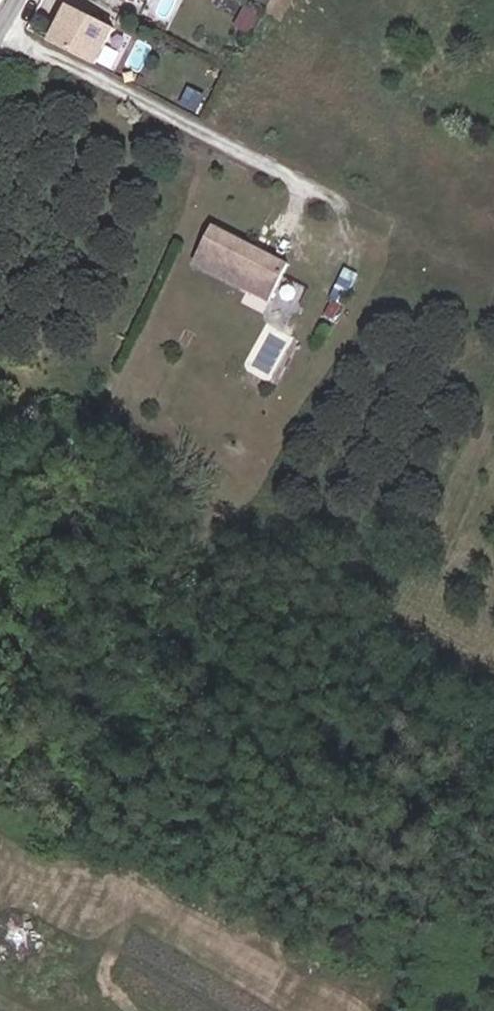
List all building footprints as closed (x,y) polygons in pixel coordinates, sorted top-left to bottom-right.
[(112,30),(66,7),(48,43),(94,66),(112,30)] [(287,265),(266,254),(263,260),(249,253),(252,247),(214,227),(196,264),(270,302),(287,265)] [(263,260),(266,254),(252,247),(249,253),(263,260)]
